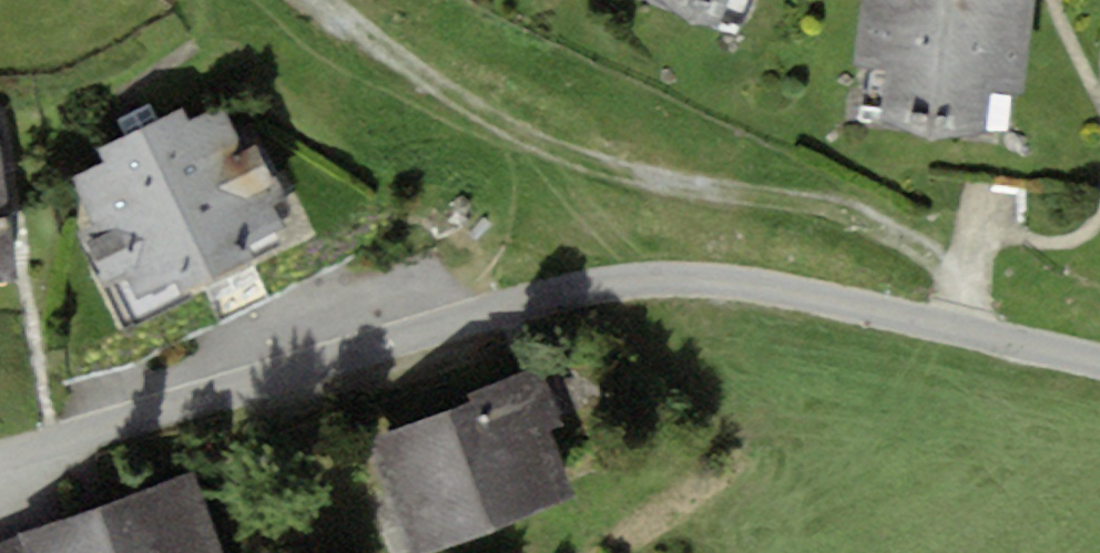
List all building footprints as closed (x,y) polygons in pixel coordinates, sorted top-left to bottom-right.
[(760,34),(771,0),(655,0),(760,34)] [(854,124),(1021,144),(1038,0),(868,0),(854,124)] [(242,100),(77,180),(138,304),(303,224),(242,100)] [(0,121),(0,287),(23,283),(1,121),(0,121)] [(369,432),(414,552),(422,552),(574,498),(529,374),(369,432)] [(193,472),(9,538),(0,541),(0,552),(223,552),(193,472)]
